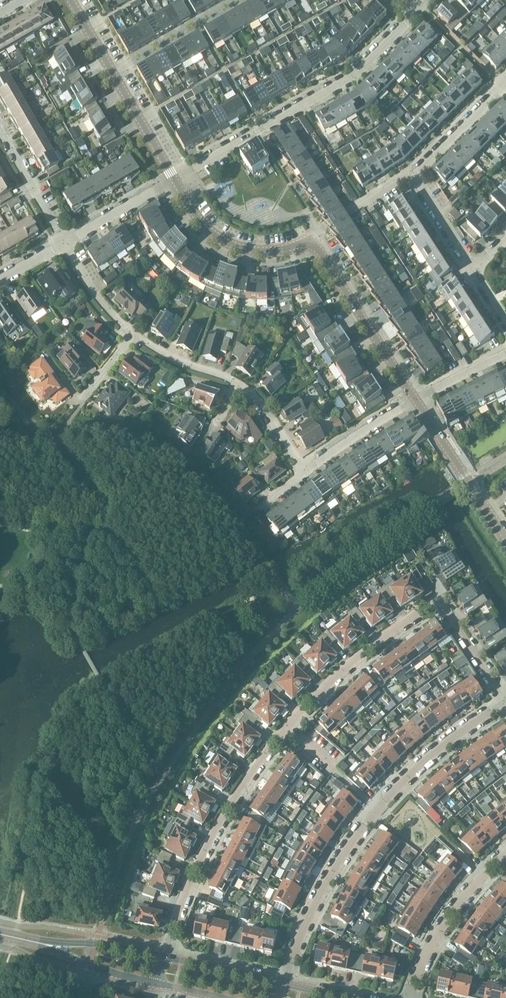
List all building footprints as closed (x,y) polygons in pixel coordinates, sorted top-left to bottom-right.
[(206,10),(200,0),(188,0),(197,15),(206,10)] [(206,10),(215,5),(212,0),(200,0),(206,10)] [(259,0),(257,0),(250,4),(259,21),(268,16),(259,0)] [(271,0),(259,0),(268,16),(277,11),(271,0)] [(282,0),(271,0),(277,11),(286,5),(282,0)] [(478,7),(471,0),(455,0),(456,0),(452,4),(466,19),(478,7)] [(182,23),(192,18),(182,2),(173,7),(182,23)] [(259,21),(250,4),(241,9),(250,26),(259,21)] [(364,15),(377,27),(388,16),(375,4),(364,15)] [(466,19),(452,4),(448,8),(447,8),(439,16),(448,25),(446,27),(452,33),(466,19)] [(33,13),(42,28),(52,22),(51,20),(46,12),(43,7),(33,13)] [(164,12),(174,29),(182,23),(173,7),(164,12)] [(51,9),(46,12),(51,20),(56,17),(51,9)] [(250,26),(241,9),(232,14),(241,31),(250,26)] [(497,18),(501,22),(505,17),(505,11),(505,10),(497,18)] [(486,15),(491,20),(495,15),(491,11),(486,15)] [(155,17),(165,34),(174,29),(164,12),(155,17)] [(24,18),(34,35),(35,35),(33,33),(42,28),(33,13),(24,18)] [(241,31),(232,14),(223,19),(233,36),(241,31)] [(357,22),(370,34),(377,27),(364,15),(357,22)] [(146,22),(156,39),(165,34),(155,17),(146,22)] [(34,35),(24,18),(15,24),(25,40),(34,35)] [(370,34),(357,22),(354,18),(346,25),(362,41),(370,34)] [(233,36),(223,19),(214,25),(224,41),(233,36)] [(138,27),(147,44),(156,39),(146,22),(138,27)] [(6,29),(15,46),(25,40),(15,24),(6,29)] [(214,25),(205,30),(214,46),(224,41),(214,25)] [(362,41),(346,25),(339,32),(355,48),(362,41)] [(427,28),(425,26),(416,34),(429,47),(442,35),(435,28),(431,32),(427,28)] [(129,32),(138,49),(147,44),(138,27),(129,32)] [(138,49),(129,32),(126,28),(117,33),(129,54),(138,49)] [(6,29),(0,33),(0,42),(6,51),(15,46),(6,29)] [(485,29),(479,35),(482,38),(488,32),(485,29)] [(339,32),(332,40),(335,43),(348,56),(355,48),(339,32)] [(200,33),(191,38),(200,55),(210,49),(200,33)] [(416,34),(407,43),(420,56),(429,47),(416,34)] [(200,55),(191,38),(182,43),(192,60),(200,55)] [(505,60),(505,44),(501,39),(493,48),(505,61),(505,60)] [(192,60),(182,43),(173,48),(183,65),(192,60)] [(332,46),(324,51),(333,66),(343,60),(348,56),(335,43),(332,46)] [(407,43),(399,51),(411,64),(420,56),(407,43)] [(476,49),(471,44),(468,48),(472,52),(476,49)] [(59,68),(76,58),(72,52),(70,54),(67,50),(66,51),(63,45),(52,52),(55,57),(53,58),(59,68)] [(333,66),(324,51),(321,47),(312,52),(324,71),(333,66)] [(183,65),(173,48),(164,53),(174,70),(183,65)] [(505,61),(493,48),(480,61),(486,67),(490,63),(495,67),(494,68),(496,70),(505,61)] [(445,49),(438,56),(443,61),(450,54),(445,49)] [(403,72),(411,64),(399,51),(390,60),(403,72)] [(458,51),(453,55),(458,60),(462,56),(462,55),(458,51)] [(324,71),(312,52),(304,57),(315,77),(324,71)] [(174,70),(164,53),(155,58),(165,75),(174,70)] [(315,77),(304,57),(295,62),(306,82),(315,77)] [(76,58),(59,68),(64,79),(67,77),(70,83),(81,76),(78,71),(79,70),(77,66),(79,65),(76,58)] [(165,75),(155,58),(147,63),(156,80),(165,75)] [(440,59),(434,65),(436,67),(442,61),(440,59)] [(394,81),(403,72),(390,60),(381,68),(394,81)] [(295,62),(286,67),(288,72),(297,87),(306,82),(295,62)] [(147,63),(137,69),(147,85),(156,80),(147,63)] [(26,64),(21,67),(25,74),(30,71),(26,64)] [(444,64),(440,68),(446,74),(450,69),(444,64)] [(461,80),(473,93),(482,84),(480,82),(476,77),(480,73),(474,67),(461,80)] [(233,68),(228,70),(232,76),(236,73),(233,68)] [(381,68),(373,76),(386,89),(394,81),(381,68)] [(13,85),(11,80),(16,74),(14,71),(8,75),(0,79),(0,93),(13,85)] [(277,72),(268,77),(271,82),(280,97),(288,92),(280,77),(277,72)] [(280,77),(288,92),(297,87),(288,72),(280,77)] [(423,75),(417,81),(419,84),(425,78),(423,75)] [(73,88),(71,89),(67,91),(73,101),(79,98),(94,89),(90,83),(88,85),(85,81),(84,82),(81,76),(70,83),(73,88)] [(377,98),(386,89),(373,76),(364,85),(377,98)] [(64,79),(59,82),(62,87),(70,83),(67,77),(64,79)] [(428,80),(421,86),(424,89),(430,83),(428,80)] [(465,101),(473,93),(461,80),(452,88),(465,101)] [(262,87),(271,102),(280,97),(271,82),(262,87)] [(259,83),(251,88),(253,92),(262,107),(271,102),(262,87),(259,83)] [(0,93),(0,96),(1,97),(0,97),(0,99),(3,104),(26,91),(25,91),(24,88),(16,90),(13,85),(0,93)] [(364,85),(357,92),(368,107),(377,98),(364,85)] [(412,91),(408,87),(404,91),(408,95),(412,91)] [(452,88),(444,97),(456,109),(465,101),(452,88)] [(94,89),(79,98),(88,114),(98,107),(95,102),(97,101),(95,97),(97,96),(94,89)] [(10,113),(25,105),(22,99),(27,94),(26,91),(3,104),(6,110),(8,109),(10,113)] [(262,107),(253,92),(244,97),(253,113),(262,107)] [(357,92),(347,98),(356,114),(368,107),(357,92)] [(237,96),(227,101),(230,106),(239,121),(248,115),(237,96)] [(448,118),(456,109),(444,97),(435,105),(448,118)] [(347,98),(337,104),(346,120),(356,114),(347,98)] [(337,104),(327,110),(336,126),(346,120),(337,104)] [(393,104),(388,109),(392,113),(396,108),(393,104)] [(502,104),(493,113),(505,125),(505,108),(504,106),(502,104)] [(14,124),(37,111),(35,108),(28,110),(25,105),(10,113),(12,117),(10,118),(14,124)] [(435,105),(427,114),(439,126),(448,118),(435,105)] [(221,111),(230,126),(239,121),(230,106),(221,111)] [(83,121),(87,118),(94,130),(112,120),(108,114),(105,115),(103,111),(101,113),(98,107),(88,114),(81,117),(83,121)] [(401,109),(398,107),(396,108),(392,113),(395,115),(401,109)] [(387,109),(381,114),(386,119),(391,113),(387,109)] [(325,132),(336,126),(327,110),(316,116),(317,119),(325,132)] [(21,133),(36,124),(33,119),(38,114),(37,111),(14,124),(18,130),(19,129),(21,133)] [(212,116),(221,131),(230,126),(221,111),(212,116)] [(392,113),(386,119),(390,123),(396,118),(392,113)] [(485,121),(498,134),(505,126),(505,125),(493,113),(485,121)] [(431,135),(439,126),(427,114),(418,122),(431,135)] [(203,121),(212,136),(221,131),(212,116),(203,121)] [(304,127),(309,123),(304,116),(299,119),(304,127)] [(212,136),(203,121),(201,117),(192,122),(203,141),(212,136)] [(112,120),(94,130),(100,140),(102,139),(105,145),(116,138),(113,133),(115,132),(113,128),(115,126),(112,120)] [(485,121),(476,130),(489,143),(498,134),(485,121)] [(192,122),(183,127),(186,131),(194,146),(203,141),(192,122)] [(418,122),(410,130),(422,143),(431,135),(418,122)] [(309,123),(304,127),(309,135),(314,131),(309,123)] [(385,123),(381,127),(385,131),(389,127),(385,123)] [(25,144),(48,131),(47,128),(39,130),(36,124),(21,133),(23,137),(22,137),(25,144)] [(275,147),(295,135),(289,125),(269,138),(270,139),(270,138),(277,146),(275,147)] [(379,128),(376,131),(381,137),(384,135),(379,128)] [(364,134),(361,129),(354,134),(356,138),(364,134)] [(410,130),(401,139),(414,152),(422,143),(410,130)] [(481,151),(489,143),(476,130),(468,138),(481,151)] [(33,153),(47,144),(44,139),(50,133),(48,131),(25,144),(29,150),(30,149),(33,153)] [(186,131),(176,137),(185,152),(194,146),(186,131)] [(301,144),(295,135),(275,147),(276,148),(283,155),(281,156),(281,157),(301,144)] [(354,139),(351,135),(344,139),(344,140),(346,144),(354,139)] [(398,135),(390,143),(393,147),(405,161),(414,152),(401,139),(398,135)] [(472,160),(481,151),(468,138),(459,147),(472,160)] [(351,145),(354,150),(362,146),(358,141),(351,145)] [(37,164),(59,150),(58,148),(50,149),(47,144),(33,153),(35,156),(33,157),(37,164)] [(306,153),(301,144),(281,157),(282,157),(289,164),(287,165),(287,166),(306,153)] [(71,145),(66,148),(69,154),(74,150),(71,145)] [(258,145),(249,151),(261,169),(270,164),(258,145)] [(349,146),(340,151),(343,155),(351,150),(349,146)] [(393,147),(384,153),(394,168),(405,161),(393,147)] [(464,168),(472,160),(459,147),(451,155),(464,168)] [(95,149),(89,153),(92,158),(98,154),(95,149)] [(59,150),(37,164),(40,170),(42,169),(44,173),(46,172),(49,177),(60,171),(57,165),(59,164),(53,154),(60,150),(59,150)] [(261,169),(249,151),(241,156),(253,175),(261,169)] [(312,162),(306,153),(287,166),(288,166),(295,173),(293,175),(312,162)] [(384,174),(394,168),(384,153),(374,159),(384,174)] [(455,177),(464,168),(451,155),(442,164),(455,177)] [(120,163),(131,183),(132,183),(131,182),(139,176),(140,175),(130,157),(120,163)] [(497,157),(492,162),(497,166),(501,162),(497,157)] [(374,181),(384,174),(374,159),(364,166),(374,181)] [(318,172),(312,162),(293,175),(294,175),(301,182),(299,184),(318,172)] [(110,168),(122,188),(121,186),(130,182),(131,183),(120,163),(110,168)] [(442,190),(455,177),(442,164),(433,172),(435,174),(440,179),(437,182),(442,190)] [(363,188),(374,181),(364,166),(353,172),(362,185),(361,185),(363,188)] [(101,174),(113,194),(113,193),(120,186),(121,189),(122,188),(110,168),(101,174)] [(58,175),(51,179),(54,184),(61,180),(66,177),(63,172),(58,175)] [(324,181),(318,172),(299,184),(300,184),(307,191),(305,193),(324,181)] [(479,173),(475,178),(478,181),(483,177),(479,173)] [(92,179),(103,199),(104,199),(102,197),(112,193),(112,194),(113,194),(101,174),(92,179)] [(103,199),(92,179),(82,184),(94,204),(101,197),(103,199)] [(0,185),(0,202),(2,204),(12,198),(9,193),(11,192),(9,188),(11,187),(7,181),(0,185)] [(330,190),(324,181),(305,193),(305,194),(306,193),(313,200),(310,202),(311,202),(330,190)] [(347,194),(352,191),(347,183),(342,186),(347,194)] [(94,204),(82,184),(73,190),(84,210),(85,210),(84,207),(93,204),(93,205),(94,204)] [(469,190),(467,188),(461,194),(463,196),(469,190)] [(84,210),(73,190),(63,195),(75,215),(76,215),(75,214),(83,208),(84,210)] [(336,199),(330,190),(311,202),(311,203),(312,202),(319,210),(316,211),(317,211),(336,199)] [(352,191),(347,194),(352,202),(357,199),(352,191)] [(490,207),(499,216),(505,210),(505,211),(505,199),(500,193),(488,205),(490,207)] [(458,194),(450,202),(453,207),(462,198),(458,194)] [(387,213),(389,211),(394,220),(413,208),(412,208),(406,199),(404,200),(401,195),(383,207),(387,213)] [(18,198),(7,205),(10,210),(21,204),(18,198)] [(345,213),(336,199),(317,211),(317,212),(318,211),(324,219),(322,220),(323,221),(328,218),(335,213),(338,217),(341,222),(348,218),(345,213)] [(137,214),(145,227),(166,215),(157,200),(137,214)] [(476,217),(489,231),(494,227),(491,224),(499,216),(490,207),(488,205),(476,217)] [(400,229),(403,227),(418,217),(412,208),(413,208),(394,220),(400,229)] [(454,210),(450,214),(456,221),(461,216),(455,209),(454,210)] [(338,217),(335,213),(328,218),(330,222),(334,227),(329,230),(329,231),(330,231),(336,238),(335,239),(335,240),(354,227),(348,218),(341,222),(338,217)] [(145,227),(154,242),(173,229),(166,215),(145,227)] [(368,215),(363,218),(366,223),(371,220),(368,215)] [(424,226),(418,217),(403,227),(409,236),(424,226)] [(481,235),(483,238),(489,231),(476,217),(475,217),(476,218),(471,222),(466,220),(460,226),(475,241),(481,235)] [(29,242),(19,225),(16,219),(13,221),(15,228),(10,231),(18,246),(22,244),(23,245),(29,242)] [(19,225),(29,242),(35,238),(34,237),(38,234),(30,220),(19,225)] [(112,231),(126,250),(135,244),(123,226),(122,227),(113,231),(112,231)] [(375,226),(369,229),(372,234),(378,231),(375,226)] [(425,226),(424,226),(409,236),(415,245),(430,235),(424,227),(425,226)] [(363,241),(354,227),(335,240),(336,240),(346,251),(344,253),(363,241)] [(131,228),(126,230),(130,236),(134,233),(131,228)] [(154,242),(164,256),(182,240),(173,229),(154,242)] [(9,253),(15,250),(14,248),(18,246),(10,231),(4,234),(0,230),(0,238),(9,253)] [(126,250),(112,231),(112,232),(105,239),(104,237),(103,237),(117,256),(126,250)] [(372,235),(375,239),(381,236),(378,231),(372,235)] [(415,245),(421,254),(436,244),(430,235),(415,245)] [(117,256),(103,237),(103,238),(104,240),(95,244),(95,243),(95,244),(108,262),(117,256)] [(0,238),(0,256),(2,255),(3,257),(9,253),(0,238)] [(164,256),(177,268),(193,250),(182,240),(164,256)] [(372,254),(363,241),(344,253),(344,254),(345,253),(355,265),(353,267),(372,254)] [(108,262),(95,244),(94,244),(95,245),(88,252),(87,251),(87,252),(100,271),(101,271),(99,269),(108,262)] [(421,254),(427,263),(442,253),(436,245),(436,244),(421,254)] [(177,268),(191,279),(204,259),(193,250),(177,268)] [(447,262),(442,253),(427,263),(433,272),(448,262),(447,262)] [(381,268),(372,254),(353,267),(354,267),(363,279),(361,280),(362,281),(381,268)] [(191,279),(206,288),(217,266),(204,259),(191,279)] [(448,262),(433,272),(429,274),(438,288),(454,278),(451,273),(454,272),(448,263),(448,262)] [(230,272),(217,266),(206,288),(222,294),(230,272)] [(401,267),(396,270),(400,275),(405,272),(401,267)] [(390,282),(381,268),(362,281),(372,292),(370,294),(390,282)] [(321,301),(301,271),(287,275),(292,298),(310,293),(313,306),(321,301)] [(115,272),(103,281),(107,285),(118,277),(115,272)] [(244,275),(230,272),(222,294),(240,299),(244,275)] [(44,277),(37,282),(41,287),(42,287),(51,299),(53,297),(54,298),(60,294),(61,293),(67,300),(67,301),(68,300),(69,299),(78,293),(65,275),(64,274),(63,273),(63,274),(56,278),(55,279),(52,274),(45,279),(44,277)] [(258,277),(244,275),(240,299),(257,301),(258,277)] [(275,301),(292,298),(287,275),(273,277),(275,301)] [(257,301),(275,301),(273,277),(258,277),(257,301)] [(447,302),(451,300),(466,290),(460,281),(457,283),(454,278),(438,288),(447,302)] [(390,282),(370,294),(371,295),(371,294),(381,306),(379,307),(379,308),(399,295),(390,282)] [(128,288),(116,300),(133,316),(137,312),(144,320),(153,311),(147,305),(149,304),(149,301),(145,297),(142,297),(139,300),(128,288)] [(30,289),(16,299),(30,318),(43,308),(30,289)] [(457,309),(472,300),(466,291),(466,290),(451,300),(457,309)] [(422,294),(415,298),(418,302),(425,298),(422,294)] [(399,295),(379,308),(380,308),(390,320),(388,321),(388,322),(407,309),(399,295)] [(477,309),(472,300),(457,309),(463,318),(478,309),(478,308),(477,309)] [(310,328),(310,329),(331,316),(323,303),(302,316),(298,317),(299,326),(301,326),(305,332),(310,328)] [(83,304),(77,309),(81,313),(86,308),(83,304)] [(0,311),(0,328),(1,330),(2,329),(8,337),(14,332),(19,339),(30,331),(18,314),(12,318),(5,308),(0,311)] [(407,309),(388,322),(389,322),(399,333),(397,335),(416,323),(407,309)] [(478,309),(463,318),(468,327),(483,318),(478,309)] [(426,323),(433,318),(428,312),(421,317),(426,323)] [(162,315),(152,331),(162,338),(163,337),(169,328),(174,331),(177,325),(162,315)] [(338,328),(331,316),(310,329),(318,341),(338,328)] [(240,319),(229,317),(227,325),(238,327),(240,319)] [(489,327),(483,318),(468,327),(474,336),(490,327),(489,326),(489,327)] [(87,337),(84,341),(101,355),(109,344),(100,336),(105,331),(98,326),(92,321),(83,333),(87,337)] [(436,321),(430,325),(433,330),(440,326),(436,321)] [(416,323),(397,335),(397,336),(398,335),(408,347),(405,348),(406,349),(425,336),(416,323)] [(39,324),(32,329),(39,339),(46,334),(39,324)] [(202,330),(187,324),(177,346),(192,352),(202,330)] [(490,327),(474,336),(480,346),(495,336),(489,327),(490,327)] [(338,328),(318,341),(326,353),(346,340),(338,328)] [(210,337),(204,357),(218,360),(220,352),(227,354),(230,340),(224,338),(225,336),(211,332),(210,337)] [(445,334),(438,339),(442,344),(449,340),(445,334)] [(425,336),(406,349),(407,349),(416,361),(414,362),(415,363),(434,350),(425,336)] [(334,365),(354,352),(346,340),(326,353),(334,365)] [(248,350),(237,343),(233,356),(239,359),(242,361),(237,368),(251,377),(258,365),(262,365),(264,361),(263,358),(263,357),(249,348),(248,350)] [(456,346),(463,357),(468,354),(461,343),(456,346)] [(61,361),(61,362),(74,377),(80,372),(81,374),(86,369),(78,359),(82,356),(84,358),(73,345),(66,351),(66,350),(58,357),(61,361)] [(448,350),(453,357),(456,362),(461,358),(453,347),(448,350)] [(425,375),(425,376),(443,364),(434,350),(415,363),(425,374),(425,375)] [(354,352),(334,365),(342,377),(362,364),(354,352)] [(153,370),(138,358),(134,364),(129,360),(120,372),(137,386),(137,385),(139,387),(142,388),(144,388),(149,382),(149,379),(147,376),(153,370)] [(37,391),(35,392),(42,401),(44,400),(45,402),(52,396),(56,402),(57,401),(58,402),(63,399),(62,398),(63,397),(58,390),(62,387),(44,362),(43,362),(42,361),(32,368),(33,370),(34,371),(31,372),(32,373),(31,374),(35,378),(36,378),(38,377),(42,382),(40,384),(41,386),(36,390),(37,391)] [(271,377),(262,386),(272,396),(286,382),(280,376),(284,373),(276,364),(267,373),(271,377)] [(362,364),(342,377),(350,389),(370,376),(362,364)] [(497,375),(505,394),(505,370),(497,375)] [(497,375),(487,380),(497,401),(505,397),(505,394),(497,375)] [(358,401),(378,388),(370,376),(350,389),(358,401)] [(183,382),(184,382),(185,382),(175,379),(176,380),(165,394),(166,397),(185,389),(183,382)] [(497,401),(487,380),(477,385),(487,406),(497,401)] [(121,402),(123,403),(131,393),(118,383),(114,388),(111,386),(104,396),(102,395),(95,404),(111,416),(121,402)] [(317,383),(312,386),(321,399),(325,396),(317,383)] [(196,394),(194,402),(204,405),(210,409),(221,394),(195,385),(196,394)] [(467,390),(478,411),(487,406),(477,385),(467,390)] [(386,401),(378,388),(358,401),(361,407),(357,410),(362,417),(386,401)] [(457,395),(468,416),(478,411),(467,390),(457,395)] [(468,416),(457,395),(447,400),(459,422),(468,416)] [(340,398),(333,402),(339,412),(346,407),(340,398)] [(303,407),(299,400),(282,411),(289,422),(301,414),(305,419),(315,412),(309,403),(303,407)] [(447,400),(437,406),(446,422),(445,423),(448,429),(459,422),(447,400)] [(189,413),(178,430),(177,430),(186,436),(182,442),(191,448),(191,447),(201,433),(196,430),(204,419),(189,413)] [(229,426),(228,427),(235,435),(235,436),(242,440),(248,438),(253,434),(255,435),(259,432),(260,432),(259,431),(251,418),(251,419),(248,419),(247,416),(246,418),(243,416),(244,414),(242,413),(241,414),(238,413),(229,426)] [(337,416),(330,421),(337,431),(344,427),(337,416)] [(414,418),(404,424),(417,446),(428,440),(425,434),(424,435),(414,418)] [(304,433),(299,436),(307,449),(325,438),(323,434),(324,434),(324,433),(321,428),(319,427),(318,428),(316,425),(312,419),(300,427),(304,433)] [(417,446),(404,424),(395,430),(407,450),(408,451),(417,446)] [(385,436),(398,456),(407,450),(395,430),(385,436)] [(221,439),(214,435),(203,451),(209,456),(208,458),(215,463),(225,448),(230,452),(233,447),(229,441),(226,446),(220,441),(221,439)] [(376,442),(389,462),(398,456),(385,436),(376,442)] [(275,447),(271,440),(265,444),(269,451),(275,447)] [(367,448),(380,468),(389,462),(376,442),(367,448)] [(186,448),(183,452),(190,457),(193,452),(186,448)] [(357,454),(371,474),(380,468),(367,448),(357,454)] [(371,474),(357,454),(348,460),(361,480),(367,476),(371,474)] [(266,468),(260,473),(269,484),(286,471),(278,461),(278,460),(274,455),(263,464),(266,468)] [(339,466),(353,486),(361,480),(348,460),(339,466)] [(244,462),(237,467),(241,471),(247,467),(244,462)] [(330,472),(344,492),(353,486),(339,466),(330,472)] [(321,479),(335,498),(344,492),(330,472),(321,479)] [(260,491),(248,477),(234,489),(246,503),(260,491)] [(312,485),(326,505),(335,498),(321,479),(312,485)] [(303,492),(317,511),(326,505),(312,485),(303,492)] [(303,492),(294,499),(309,518),(317,511),(303,492)] [(300,524),(309,518),(294,499),(285,505),(300,524)] [(285,505),(277,512),(292,531),(300,524),(285,505)] [(283,538),(292,531),(277,512),(268,520),(271,524),(270,527),(270,531),(271,534),(273,537),(276,538),(280,539),(283,538)] [(432,538),(427,541),(430,546),(431,547),(436,543),(432,538)] [(440,548),(429,556),(439,571),(440,570),(443,575),(449,571),(453,577),(446,582),(466,569),(455,551),(454,551),(455,552),(445,558),(440,549),(441,549),(440,548)] [(410,552),(405,555),(409,562),(416,557),(417,557),(412,550),(410,552)] [(416,568),(411,571),(417,582),(422,579),(416,568)] [(411,577),(402,584),(412,600),(415,599),(416,600),(423,596),(411,577)] [(401,608),(412,600),(402,584),(397,586),(394,581),(382,589),(389,600),(395,596),(398,599),(396,600),(401,608)] [(462,582),(451,589),(461,605),(462,604),(465,608),(471,604),(475,611),(468,615),(468,616),(488,603),(476,585),(476,586),(467,592),(461,583),(462,582)] [(384,603),(389,600),(382,589),(377,593),(380,598),(371,604),(383,621),(385,619),(386,620),(393,615),(384,603)] [(372,629),(383,621),(371,604),(362,611),(368,620),(367,621),(372,629)] [(357,608),(352,611),(360,621),(364,618),(357,608)] [(352,611),(347,615),(338,622),(354,642),(357,640),(358,642),(365,637),(355,625),(360,621),(352,611)] [(472,623),(482,638),(483,637),(486,642),(493,638),(497,644),(489,649),(490,649),(505,639),(505,631),(498,618),(497,618),(498,619),(489,625),(483,616),(484,616),(484,615),(472,623)] [(331,645),(337,640),(340,643),(338,644),(344,651),(354,642),(338,622),(328,631),(323,635),(331,645)] [(426,630),(437,645),(450,635),(445,628),(441,631),(440,630),(435,623),(432,625),(426,630)] [(426,632),(418,637),(428,651),(437,645),(426,630),(425,630),(426,632)] [(322,643),(314,651),(327,666),(330,664),(331,665),(337,659),(327,648),(331,645),(323,635),(318,639),(322,643)] [(418,637),(409,644),(423,662),(432,656),(428,651),(418,637)] [(401,650),(411,664),(414,669),(423,662),(409,644),(401,650)] [(311,648),(303,656),(306,659),(305,659),(313,667),(311,668),(317,675),(327,666),(314,651),(311,648)] [(505,650),(505,649),(494,656),(504,672),(505,671),(505,672),(505,652),(505,650)] [(406,675),(414,669),(411,664),(401,650),(392,657),(406,675)] [(450,658),(454,664),(464,657),(460,651),(450,658)] [(300,656),(295,660),(304,669),(308,665),(300,656)] [(383,663),(393,677),(397,681),(406,675),(392,657),(383,663)] [(464,657),(454,664),(453,664),(457,670),(468,663),(464,657)] [(295,669),(287,677),(302,691),(304,689),(305,690),(311,684),(300,673),(304,669),(295,660),(291,664),(295,669)] [(393,677),(383,663),(374,670),(375,670),(376,671),(371,675),(379,685),(382,688),(386,684),(385,683),(393,677)] [(357,685),(369,697),(377,690),(375,688),(379,685),(371,675),(367,679),(365,678),(362,681),(362,680),(357,685)] [(302,691),(287,677),(284,680),(279,676),(269,687),(279,696),(284,690),(287,693),(286,694),(292,701),(302,691)] [(255,686),(257,684),(261,680),(258,677),(253,683),(255,686)] [(463,686),(474,702),(483,696),(478,688),(482,685),(477,677),(463,686)] [(474,702),(463,686),(460,682),(451,688),(464,707),(472,701),(473,703),(474,702)] [(349,693),(361,705),(365,709),(373,702),(369,697),(357,685),(349,693)] [(277,717),(279,715),(281,716),(287,710),(275,700),(279,696),(269,687),(265,692),(265,693),(264,694),(264,695),(264,696),(264,697),(265,698),(265,699),(266,700),(262,704),(277,717)] [(455,713),(464,707),(451,688),(442,694),(445,698),(455,713)] [(361,705),(349,693),(342,700),(353,712),(361,705)] [(447,719),(455,713),(445,698),(436,705),(447,719)] [(334,708),(345,720),(350,724),(357,717),(353,712),(342,700),(334,708)] [(277,717),(262,704),(253,715),(245,709),(241,714),(245,716),(255,724),(260,717),(263,720),(262,722),(269,728),(277,717)] [(439,725),(447,719),(436,705),(428,711),(439,725)] [(345,720),(334,708),(326,715),(338,727),(345,720)] [(428,711),(419,718),(430,731),(439,725),(428,711)] [(375,719),(378,722),(383,718),(380,714),(375,719)] [(416,714),(408,721),(411,725),(422,738),(430,731),(419,718),(416,714)] [(338,727),(326,715),(318,723),(321,726),(316,731),(326,739),(338,727)] [(237,736),(253,748),(254,746),(256,747),(261,740),(249,731),(255,724),(245,716),(239,724),(244,727),(237,736)] [(378,722),(375,719),(370,724),(373,727),(378,722)] [(415,745),(422,738),(411,725),(403,732),(415,745)] [(503,727),(493,733),(504,749),(505,748),(505,732),(503,727)] [(400,728),(392,735),(395,739),(407,752),(415,745),(403,732),(400,728)] [(359,734),(362,737),(367,732),(364,729),(359,734)] [(494,735),(485,741),(495,755),(504,749),(493,733),(494,735)] [(362,737),(359,734),(354,739),(357,742),(362,737)] [(244,759),(253,748),(237,736),(233,741),(228,737),(220,749),(230,756),(235,749),(238,752),(237,753),(244,759)] [(387,746),(399,759),(407,752),(395,739),(387,746)] [(476,747),(487,761),(495,755),(485,741),(476,747)] [(399,759),(387,746),(379,754),(392,766),(399,759)] [(478,767),(487,761),(476,747),(468,753),(478,767)] [(232,757),(230,756),(220,749),(208,766),(213,769),(230,780),(231,778),(233,779),(238,772),(227,764),(232,757)] [(470,774),(478,767),(468,753),(459,760),(470,774)] [(287,760),(283,766),(297,776),(303,767),(304,768),(308,763),(296,754),(292,759),(289,757),(287,760)] [(392,766),(379,754),(372,761),(385,774),(392,766)] [(496,757),(488,761),(495,773),(503,769),(496,757)] [(459,760),(451,767),(462,780),(470,774),(459,760)] [(385,774),(372,761),(365,769),(364,769),(377,781),(385,774)] [(362,791),(367,787),(370,789),(377,781),(364,769),(365,769),(360,765),(348,778),(362,791)] [(277,775),(290,785),(295,788),(301,779),(297,776),(283,766),(277,775)] [(442,774),(454,787),(457,790),(465,783),(462,780),(451,767),(442,774)] [(208,790),(212,783),(216,785),(215,787),(222,792),(230,780),(213,769),(205,781),(198,777),(195,782),(197,783),(208,790)] [(442,774),(434,781),(446,794),(454,787),(442,774)] [(270,784),(289,797),(295,788),(290,785),(277,775),(270,784)] [(315,781),(311,786),(316,789),(320,784),(315,781)] [(434,781),(427,788),(439,801),(446,794),(434,781)] [(502,787),(498,782),(493,786),(497,790),(502,787)] [(208,790),(197,783),(193,790),(192,792),(192,794),(192,796),(193,797),(195,799),(192,804),(209,814),(210,811),(212,812),(216,805),(203,797),(208,790)] [(283,806),(289,797),(270,784),(264,793),(278,802),(283,806)] [(351,812),(358,804),(354,801),(358,796),(348,788),(337,802),(351,812)] [(427,788),(418,796),(421,799),(417,803),(419,805),(426,813),(439,801),(427,788)] [(480,796),(484,800),(489,797),(485,792),(480,796)] [(264,793),(258,801),(272,811),(278,802),(264,793)] [(484,800),(480,796),(476,800),(479,804),(484,800)] [(253,812),(250,817),(260,823),(263,819),(265,820),(272,811),(258,801),(251,810),(252,811),(253,812)] [(330,810),(344,821),(351,812),(337,802),(330,810)] [(209,814),(192,804),(189,809),(183,806),(176,819),(188,825),(192,818),(195,820),(194,821),(202,826),(209,814)] [(326,807),(320,816),(324,819),(338,829),(344,821),(330,810),(326,807)] [(463,811),(467,815),(471,811),(468,807),(463,811)] [(503,807),(495,814),(505,828),(505,811),(503,807)] [(467,815),(463,811),(459,815),(462,819),(467,815)] [(499,835),(505,829),(505,828),(495,814),(487,821),(499,835)] [(258,828),(260,823),(250,817),(247,822),(245,821),(243,825),(243,824),(240,831),(255,838),(260,829),(258,828)] [(179,827),(172,840),(190,849),(192,846),(194,847),(197,839),(184,833),(188,825),(176,819),(174,824),(179,827)] [(332,838),(338,829),(324,819),(318,828),(332,838)] [(479,828),(491,842),(499,835),(487,821),(479,828)] [(479,828),(475,823),(467,831),(483,848),(491,842),(479,828)] [(281,827),(278,833),(283,836),(287,831),(281,827)] [(327,846),(332,838),(318,828),(312,837),(327,846)] [(240,831),(235,840),(255,851),(260,841),(255,838),(240,831)] [(467,831),(458,839),(463,844),(459,848),(468,857),(472,853),(476,856),(483,848),(467,831)] [(388,837),(384,834),(377,843),(391,854),(402,840),(393,833),(391,832),(388,837)] [(312,837),(306,846),(321,855),(327,846),(312,837)] [(184,861),(190,849),(172,840),(167,851),(177,856),(176,857),(184,861)] [(255,851),(235,840),(230,850),(245,858),(250,860),(255,851)] [(321,855),(306,846),(302,843),(296,852),(315,864),(321,855)] [(389,865),(396,857),(391,854),(377,843),(371,852),(389,865)] [(240,867),(245,858),(230,850),(225,859),(240,867)] [(158,856),(170,861),(172,856),(161,851),(158,856)] [(315,864),(296,852),(291,862),(310,873),(315,864)] [(365,861),(383,874),(389,865),(371,852),(365,861)] [(407,854),(404,859),(410,864),(413,859),(407,854)] [(441,867),(455,878),(463,870),(459,867),(463,862),(453,854),(449,858),(441,867)] [(170,861),(158,856),(156,862),(167,867),(170,861)] [(417,861),(421,864),(425,860),(420,856),(417,861)] [(235,877),(240,867),(225,859),(220,869),(235,877)] [(359,870),(378,882),(383,874),(365,861),(359,870)] [(421,864),(417,861),(413,865),(417,869),(421,864)] [(310,873),(291,862),(285,871),(305,882),(310,873)] [(160,867),(156,878),(174,885),(175,882),(177,883),(180,875),(160,867)] [(435,875),(449,886),(455,878),(441,867),(435,875)] [(220,869),(215,879),(230,886),(234,889),(239,879),(235,877),(220,869)] [(353,879),(368,888),(372,891),(378,882),(359,870),(353,879)] [(285,871),(280,881),(285,883),(300,891),(305,882),(285,871)] [(449,886),(435,875),(428,884),(443,894),(449,886)] [(169,898),(174,885),(156,878),(153,883),(148,881),(143,894),(155,899),(158,891),(161,893),(161,894),(169,898)] [(225,896),(230,886),(215,879),(210,889),(213,890),(211,897),(223,901),(225,896)] [(363,897),(368,888),(353,879),(347,888),(363,897)] [(296,900),(300,891),(285,883),(280,893),(296,900)] [(136,884),(134,891),(143,894),(145,887),(136,884)] [(443,894),(428,884),(422,892),(437,903),(443,894)] [(505,904),(505,888),(503,885),(495,894),(505,904)] [(358,906),(362,909),(367,900),(363,897),(347,888),(342,898),(358,906)] [(437,903),(422,892),(418,889),(412,898),(431,911),(437,903)] [(268,906),(272,908),(284,914),(287,909),(291,911),(296,900),(280,893),(275,891),(268,906)] [(495,894),(488,902),(502,914),(505,909),(505,904),(495,894)] [(220,908),(223,901),(211,897),(208,903),(220,908)] [(337,907),(353,915),(357,918),(362,909),(358,906),(342,898),(337,907)] [(412,898),(406,907),(410,910),(426,920),(431,911),(412,898)] [(255,900),(252,907),(248,905),(247,909),(259,914),(263,903),(255,900)] [(502,914),(488,902),(481,910),(495,922),(502,914)] [(159,917),(161,910),(162,911),(163,910),(139,905),(137,913),(141,914),(139,924),(135,923),(158,929),(161,917),(159,917)] [(333,925),(345,931),(353,915),(337,907),(332,917),(336,919),(333,925)] [(426,920),(410,910),(406,907),(400,916),(404,919),(420,928),(426,920)] [(269,915),(281,921),(284,914),(272,908),(269,915)] [(250,910),(243,909),(241,919),(247,921),(250,910)] [(495,922),(481,910),(475,919),(489,930),(495,922)] [(215,919),(199,915),(194,937),(203,939),(205,940),(206,939),(210,940),(214,923),(215,919)] [(398,926),(400,928),(399,929),(399,930),(396,935),(407,941),(410,936),(415,938),(420,928),(404,919),(404,920),(402,919),(400,919),(397,924),(398,926)] [(489,930),(475,919),(468,927),(483,938),(489,930)] [(236,927),(214,923),(210,940),(232,945),(236,927)] [(341,937),(345,931),(333,925),(330,931),(341,937)] [(462,937),(478,946),(483,938),(468,927),(462,937)] [(235,946),(256,951),(260,933),(239,928),(235,946)] [(272,954),(276,936),(278,932),(267,929),(266,934),(265,934),(260,933),(256,951),(261,952),(264,953),(264,952),(272,954)] [(407,941),(396,935),(395,934),(392,941),(404,947),(407,941)] [(457,954),(468,961),(473,964),(477,958),(472,955),(478,946),(462,937),(456,946),(461,949),(457,954)] [(327,967),(332,968),(336,950),(331,949),(320,946),(316,964),(324,966),(327,967)] [(357,955),(336,950),(332,968),(353,973),(357,955)] [(378,978),(383,954),(378,953),(376,959),(360,956),(356,973),(378,978)] [(385,980),(394,982),(395,976),(401,978),(405,959),(383,954),(378,978),(382,979),(382,980),(385,980)] [(465,967),(468,961),(457,954),(453,960),(465,967)] [(454,995),(458,978),(453,976),(442,974),(438,992),(446,994),(449,995),(449,994),(454,995)] [(433,976),(430,982),(437,984),(438,977),(433,976)] [(458,978),(454,995),(466,997),(476,997),(479,982),(458,978)] [(504,988),(482,983),(479,997),(501,997),(504,988)]
